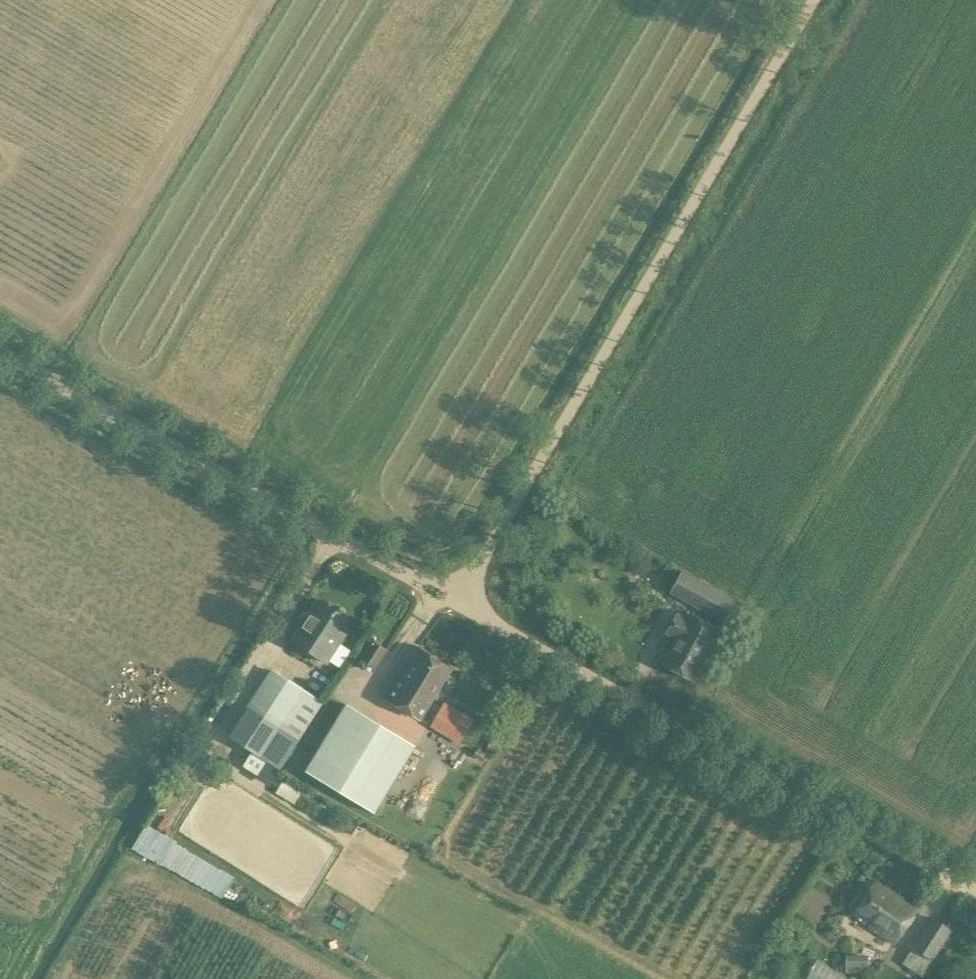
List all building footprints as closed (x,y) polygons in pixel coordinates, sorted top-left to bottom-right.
[(724,623),(737,601),(682,571),(682,572),(669,594),(724,623)] [(352,623),(317,601),(316,603),(291,641),(304,649),(316,657),(325,663),(339,642),(340,643),(352,623)] [(668,633),(676,638),(662,665),(693,681),(719,631),(689,615),(687,620),(677,615),(668,633)] [(416,636),(394,638),(395,651),(408,650),(408,646),(416,645),(416,636)] [(361,659),(376,668),(386,652),(370,643),(361,659)] [(382,697),(418,720),(451,669),(420,649),(402,677),(397,673),(382,697)] [(299,741),(316,714),(324,702),(323,701),(271,668),(229,737),(281,770),(300,741),(299,741)] [(373,812),(377,805),(395,775),(414,745),(347,704),(306,768),(373,812)] [(471,721),(444,705),(431,726),(458,742),(471,721)] [(134,854),(227,893),(238,868),(144,829),(134,854)] [(875,881),(851,916),(894,945),(918,909),(875,881)] [(912,947),(912,948),(902,964),(920,976),(931,961),(932,961),(952,931),(931,917),(912,947)] [(869,955),(852,955),(853,971),(869,971),(869,955)] [(849,976),(817,960),(807,978),(847,978),(849,976)]
